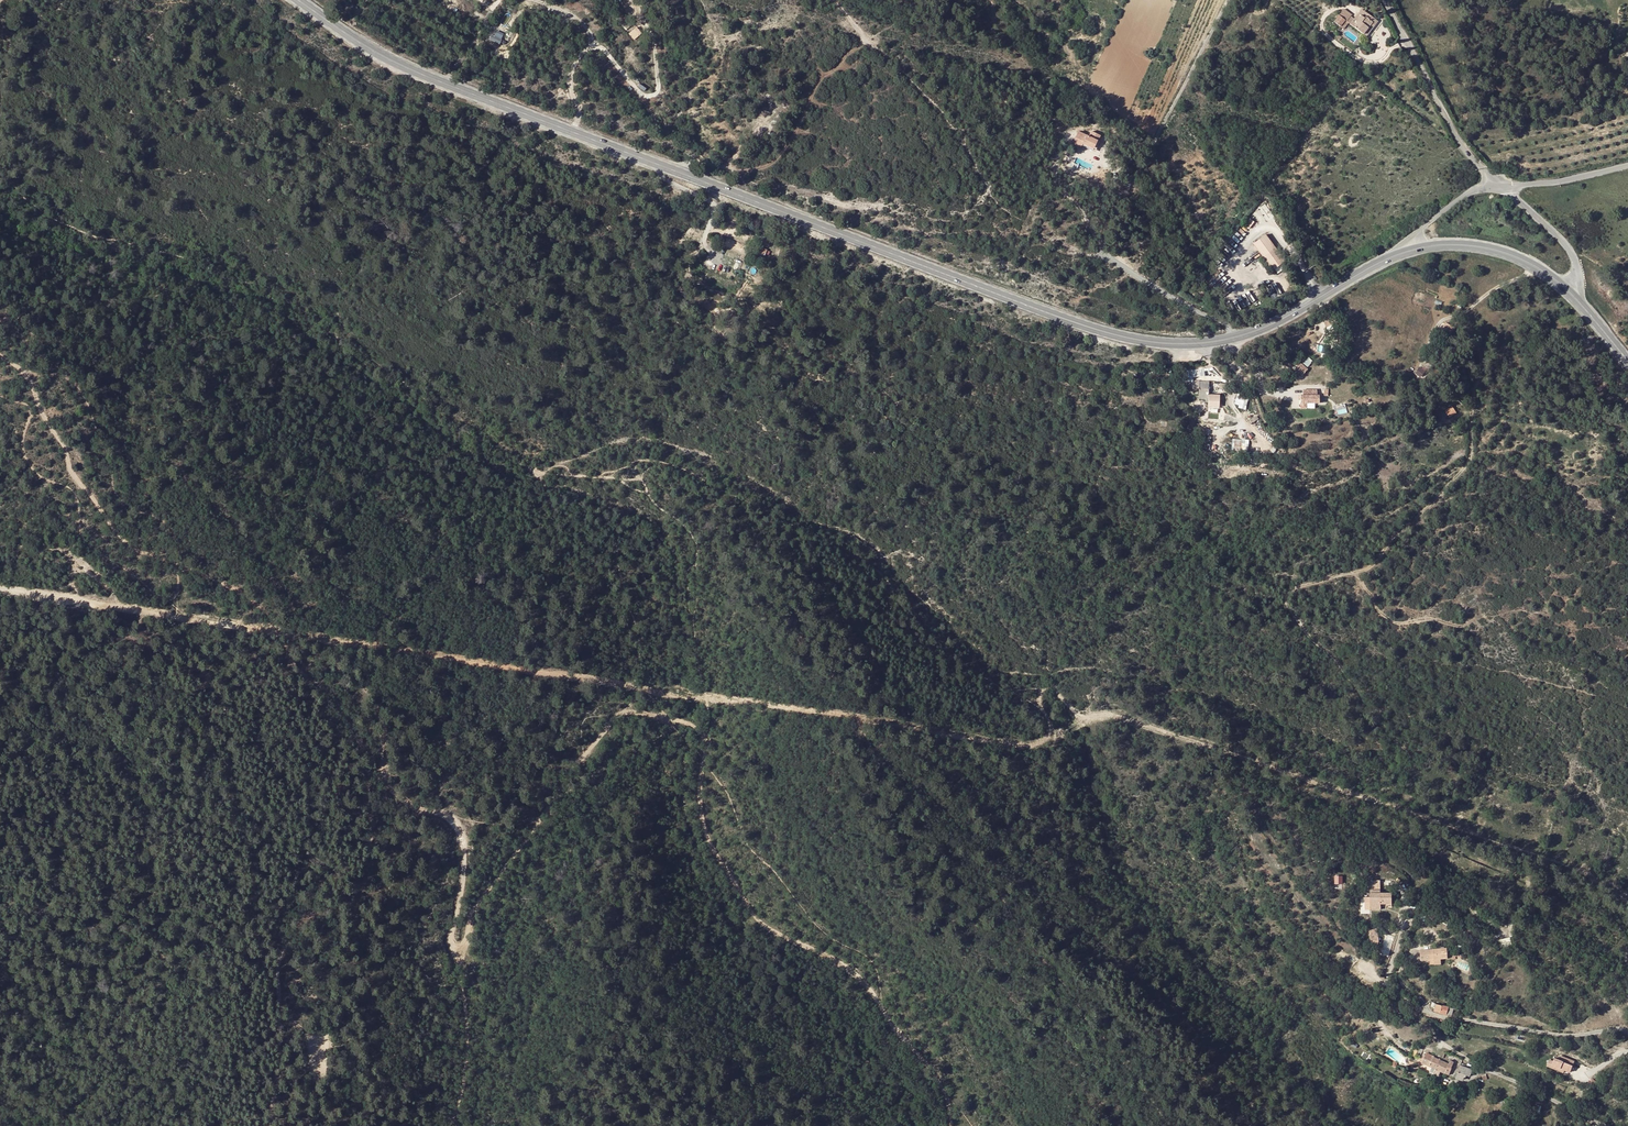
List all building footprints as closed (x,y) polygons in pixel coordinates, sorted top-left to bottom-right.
[(1363,34),(1372,22),(1376,24),(1378,21),(1361,9),(1350,24),(1363,34)] [(1342,18),(1339,15),(1334,22),(1340,27),(1345,20),(1342,18)] [(1367,37),(1376,24),(1372,22),(1363,34),(1367,37)] [(639,26),(629,33),(634,40),(643,33),(639,26)] [(1081,146),(1091,149),(1095,138),(1076,131),(1071,143),(1081,147),(1081,146)] [(1248,218),(1244,226),(1249,228),(1253,221),(1248,218)] [(1285,261),(1264,234),(1252,243),(1273,270),(1285,261)] [(766,261),(771,251),(761,246),(756,256),(766,261)] [(1450,330),(1442,325),(1435,336),(1443,341),(1450,330)] [(1306,366),(1312,361),(1309,357),(1302,362),(1306,366)] [(1426,367),(1419,361),(1416,365),(1421,368),(1419,370),(1422,372),(1426,367)] [(1309,371),(1300,362),(1297,365),(1299,368),(1297,370),(1303,377),(1309,371)] [(1418,372),(1412,366),(1407,371),(1413,377),(1418,372)] [(1210,382),(1193,382),(1193,389),(1199,389),(1199,399),(1209,399),(1209,404),(1219,405),(1220,396),(1209,395),(1210,382)] [(1303,398),(1301,398),(1301,402),(1301,411),(1307,411),(1307,405),(1320,405),(1320,398),(1317,398),(1317,392),(1303,392),(1303,398)] [(1444,408),(1437,413),(1441,419),(1448,415),(1444,408)] [(1231,452),(1247,452),(1248,439),(1231,439),(1231,452)] [(1333,875),(1333,883),(1342,883),(1342,875),(1333,875)] [(1380,880),(1370,880),(1370,897),(1365,897),(1365,909),(1381,909),(1381,907),(1391,907),(1391,893),(1380,893),(1380,880)] [(1378,940),(1376,929),(1368,930),(1371,941),(1378,940)] [(1509,937),(1499,939),(1500,947),(1511,945),(1509,937)] [(1437,962),(1437,959),(1444,958),(1443,951),(1441,950),(1417,953),(1418,963),(1426,962),(1425,957),(1430,957),(1430,961),(1431,965),(1438,965),(1437,962)] [(1447,1006),(1441,1004),(1435,1003),(1433,1011),(1445,1013),(1447,1006)] [(1447,1006),(1445,1013),(1455,1016),(1457,1008),(1447,1006)] [(1457,1008),(1455,1016),(1461,1017),(1463,1010),(1457,1008)] [(1432,1058),(1425,1055),(1423,1060),(1423,1063),(1433,1067),(1431,1072),(1433,1073),(1435,1068),(1440,1059),(1433,1056),(1432,1058)] [(1570,1062),(1556,1056),(1555,1061),(1550,1059),(1549,1062),(1545,1060),(1545,1061),(1567,1071),(1570,1062)] [(1441,1071),(1445,1073),(1446,1071),(1449,1063),(1440,1059),(1435,1068),(1433,1073),(1439,1076),(1441,1071)] [(1446,1071),(1445,1073),(1449,1075),(1455,1062),(1450,1060),(1449,1063),(1446,1071)] [(1567,1071),(1545,1061),(1543,1066),(1553,1071),(1554,1068),(1566,1073),(1567,1071)] [(1455,1062),(1449,1075),(1456,1077),(1458,1072),(1461,1065),(1455,1062)] [(1471,1070),(1461,1065),(1458,1072),(1456,1077),(1463,1080),(1464,1076),(1465,1075),(1466,1075),(1470,1077),(1472,1070),(1471,1070)] [(1490,1106),(1501,1112),(1503,1107),(1492,1101),(1490,1106)] [(1503,1107),(1501,1112),(1499,1115),(1504,1117),(1508,1109),(1504,1106),(1503,1107)]
